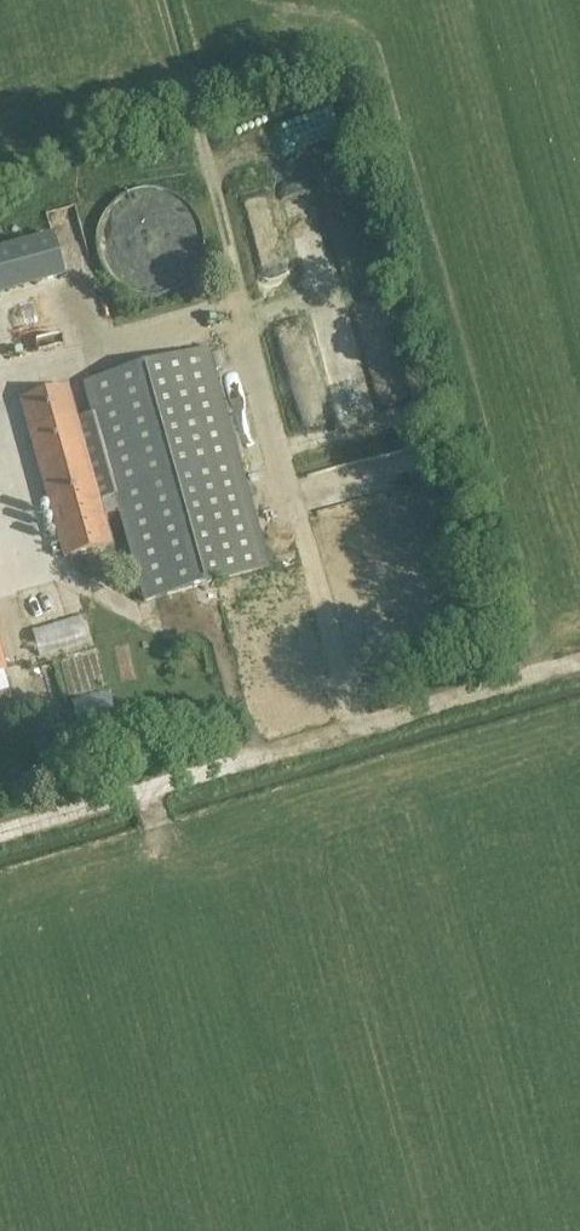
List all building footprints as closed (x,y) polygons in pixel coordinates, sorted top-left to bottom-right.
[(53,236),(0,251),(0,297),(65,279),(53,236)] [(114,496),(144,603),(270,568),(208,346),(82,382),(91,414),(77,417),(68,386),(20,399),(65,560),(114,547),(101,499),(114,496)] [(82,617),(25,631),(31,655),(88,642),(82,617)] [(8,686),(5,673),(8,672),(0,645),(0,688),(8,686)] [(62,739),(65,750),(76,747),(73,736),(62,739)] [(165,752),(161,738),(139,744),(144,758),(165,752)]
